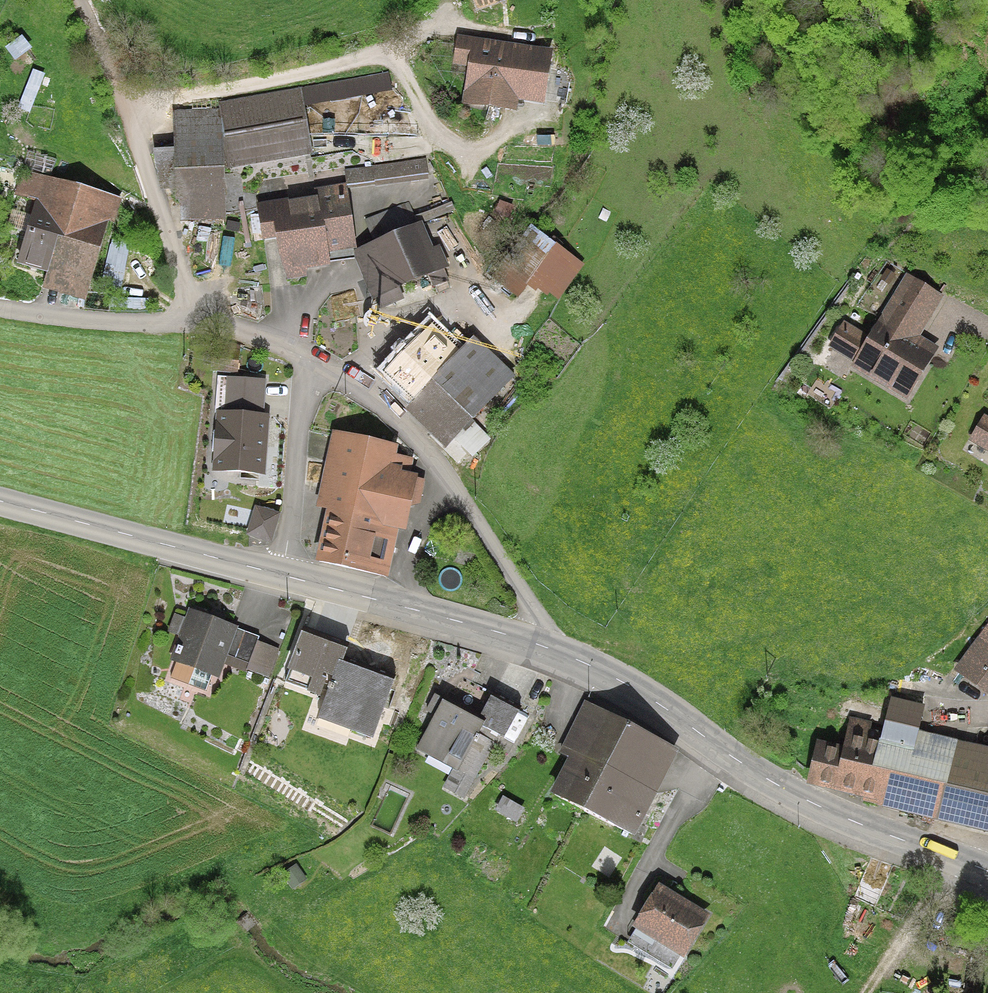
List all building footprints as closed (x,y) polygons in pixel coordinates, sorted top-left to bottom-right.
[(545,106),(554,56),(460,39),(455,68),(469,71),(462,107),(490,112),(520,118),(523,103),(545,106)] [(156,155),(162,188),(175,187),(176,203),(223,202),(221,170),(309,154),(302,115),(330,111),(325,87),(219,106),(219,114),(175,116),(176,145),(173,145),(173,154),(156,155)] [(424,177),(422,162),(344,173),(346,187),(424,177)] [(108,221),(113,203),(21,177),(15,197),(17,197),(7,228),(26,234),(17,263),(46,271),(43,285),(85,297),(103,237),(113,239),(117,224),(108,221)] [(915,187),(909,196),(913,199),(919,190),(915,187)] [(335,248),(351,246),(343,197),(257,211),(261,236),(275,234),(278,256),(283,271),(326,264),(325,262),(336,258),(335,248)] [(366,227),(374,245),(408,231),(400,213),(366,227)] [(354,254),(372,298),(438,272),(417,227),(408,231),(374,245),(354,254)] [(577,266),(532,232),(496,283),(515,297),(528,278),(556,298),(577,266)] [(904,397),(928,357),(931,351),(912,340),(926,316),(925,316),(935,299),(907,282),(897,298),(896,298),(887,313),(888,314),(880,327),(879,326),(867,346),(842,330),(831,347),(857,363),(854,367),(904,397)] [(466,422),(508,378),(470,342),(468,344),(453,331),(445,339),(429,325),(382,374),(450,438),(466,422)] [(264,379),(219,376),(214,466),(265,469),(268,414),(263,414),(264,379)] [(983,422),(969,444),(987,455),(987,425),(983,422)] [(467,429),(466,429),(462,430),(459,432),(457,435),(456,439),(457,443),(459,446),(462,448),(466,449),(470,448),(473,446),(475,443),(476,440),(476,436),(474,432),(470,430),(467,429)] [(397,459),(399,449),(334,434),(333,440),(316,510),(327,511),(316,564),(388,579),(399,527),(407,529),(413,510),(421,508),(426,482),(411,479),(416,462),(397,459)] [(268,542),(276,517),(255,511),(247,535),(268,542)] [(256,644),(258,638),(230,628),(221,625),(224,618),(211,613),(208,620),(193,614),(180,649),(176,648),(174,655),(177,656),(168,680),(205,693),(211,675),(219,678),(224,665),(245,672),(248,665),(254,667),(251,674),(264,678),(274,650),(256,644)] [(316,720),(349,732),(375,741),(397,682),(341,662),(345,649),(301,633),(283,684),(324,698),(316,720)] [(954,670),(987,696),(987,638),(982,634),(954,670)] [(502,738),(518,709),(492,695),(479,719),(443,700),(440,704),(432,699),(425,712),(434,717),(420,742),(458,763),(454,771),(455,772),(445,789),(462,799),(491,746),(475,736),(480,726),(502,738)] [(818,747),(809,783),(942,814),(944,807),(987,818),(987,752),(915,735),(921,710),(889,702),(879,745),(864,741),(868,725),(849,720),(841,753),(818,747)] [(572,728),(584,734),(576,751),(553,796),(582,812),(626,726),(584,705),(572,728)] [(629,836),(651,793),(650,793),(672,750),(626,726),(582,812),(629,836)] [(496,811),(513,822),(520,810),(502,800),(496,811)] [(296,881),(289,871),(281,876),(289,887),(296,881)] [(681,954),(703,918),(675,901),(658,890),(638,922),(656,933),(654,938),(681,954)]
